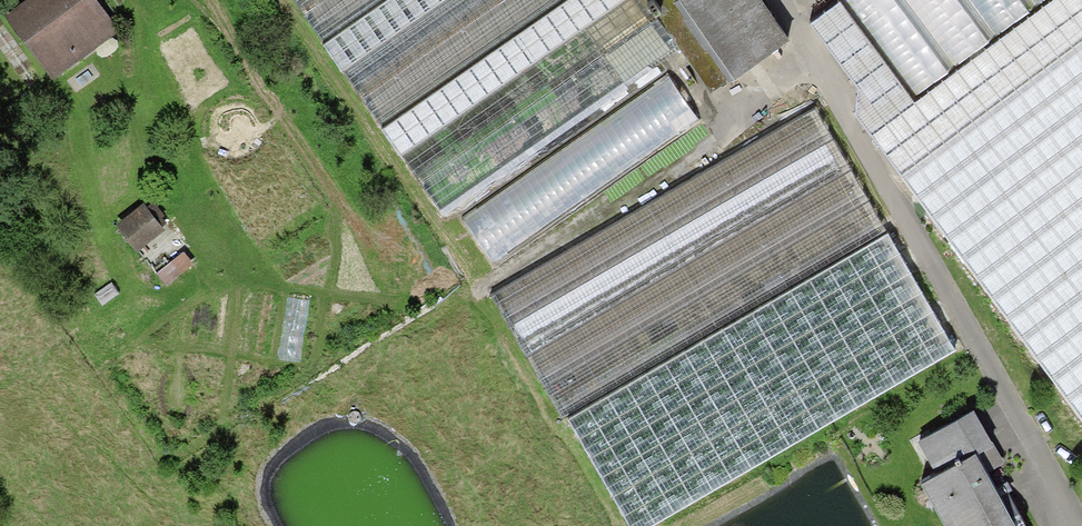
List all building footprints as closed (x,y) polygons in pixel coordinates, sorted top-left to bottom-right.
[(5,15),(51,80),(120,31),(97,0),(27,0),(5,15)] [(442,216),(680,49),(645,0),(295,0),(442,216)] [(761,0),(680,0),(735,80),(790,41),(761,0)] [(842,0),(841,0),(813,23),(859,92),(856,119),(872,137),(917,101),(842,0)] [(917,101),(1051,0),(842,0),(917,101)] [(917,101),(872,137),(1081,419),(1081,0),(1051,0),(917,101)] [(700,122),(667,76),(462,216),(494,263),(700,122)] [(815,110),(493,295),(631,525),(653,525),(956,351),(815,110)] [(143,203),(116,225),(137,252),(165,230),(162,226),(166,223),(162,218),(164,216),(153,203),(147,208),(143,203)] [(193,264),(184,252),(156,274),(166,286),(193,264)] [(917,442),(937,476),(975,455),(986,473),(1004,464),(993,442),(992,443),(974,411),(917,442)] [(921,484),(944,525),(1015,525),(986,473),(975,455),(937,476),(921,484)]
